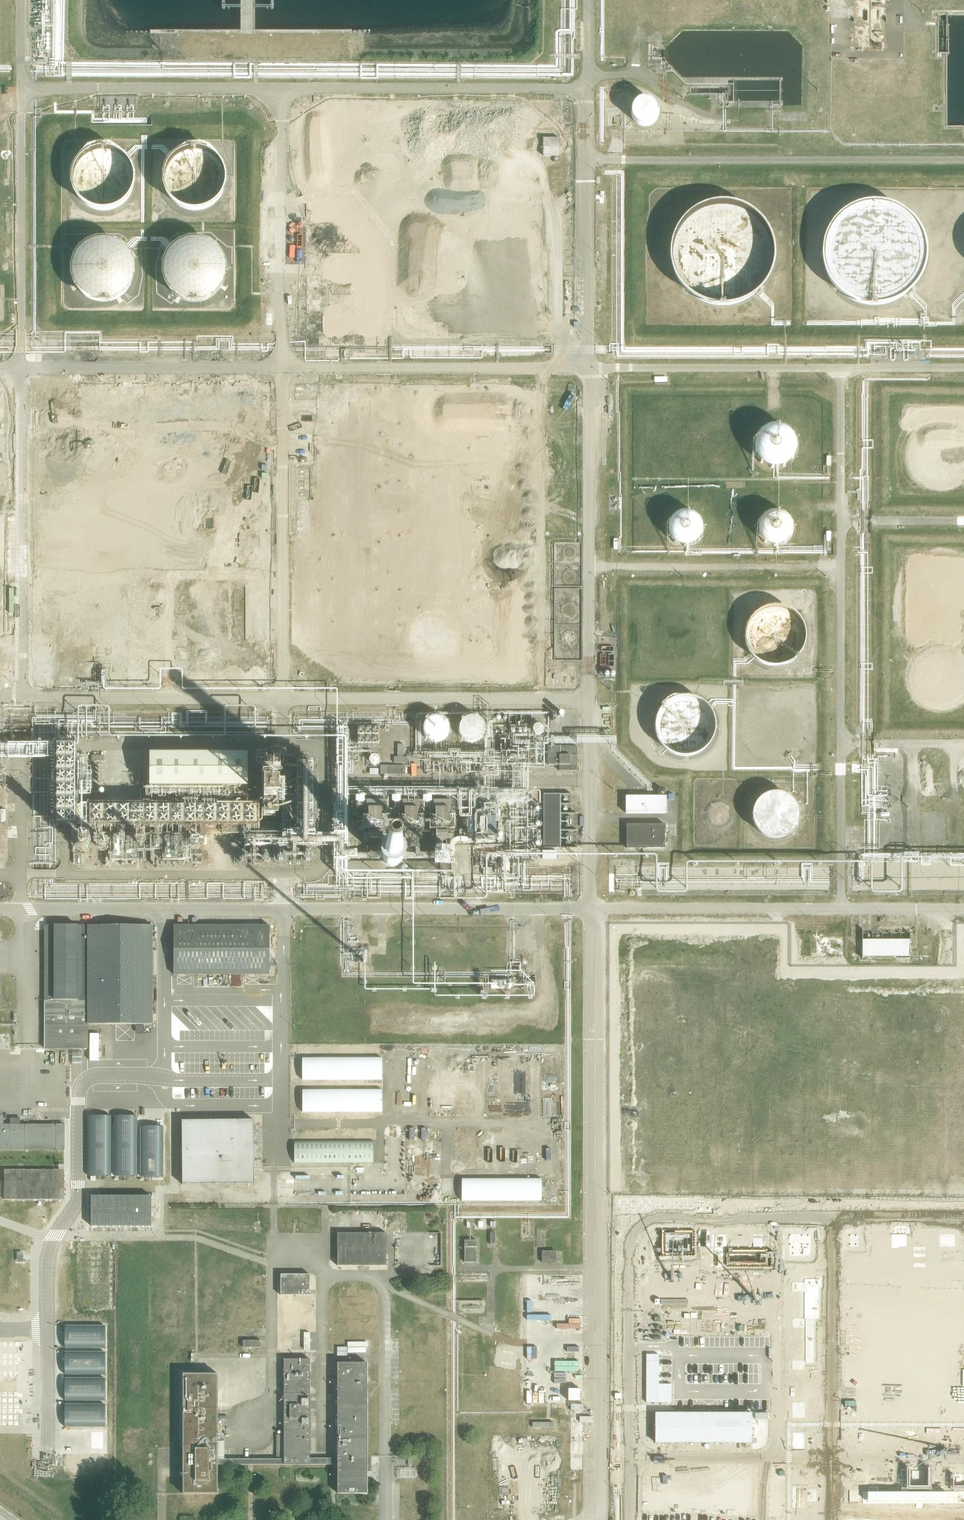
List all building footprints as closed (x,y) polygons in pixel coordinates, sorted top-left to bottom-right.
[(51,51),(52,33),(35,33),(34,51),(51,51)] [(660,111),(660,108),(659,105),(657,103),(656,100),(654,99),(652,98),(650,97),(646,96),(643,96),(640,97),(637,99),(635,100),(633,103),(632,105),(631,108),(631,110),(631,113),(632,116),(633,118),(634,120),(636,122),(639,124),(641,125),(644,125),(648,125),(650,125),(653,123),(655,121),(657,120),(658,117),(659,114),(660,111)] [(686,115),(685,112),(684,109),(682,108),(681,107),(678,107),(675,107),(673,109),(671,112),(671,115),(671,118),(673,120),(675,122),(678,122),(681,122),(684,120),(685,118),(686,115)] [(446,146),(438,114),(407,121),(415,153),(446,146)] [(559,138),(543,138),(543,155),(560,155),(559,138)] [(181,206),(195,209),(210,205),(221,193),(225,177),(221,164),(210,152),(198,148),(182,150),(169,161),(163,174),(164,187),(169,197),(181,206)] [(90,207),(104,210),(120,206),(130,194),(134,178),(130,165),(119,153),(107,149),(91,151),(78,162),(72,175),(73,188),(78,198),(90,207)] [(503,173),(504,207),(537,206),(535,172),(503,173)] [(441,207),(442,174),(413,173),(411,206),(441,207)] [(695,297),(726,305),(755,294),(773,268),(774,243),(760,215),(730,200),(698,205),(677,224),(669,250),(674,274),(695,297)] [(848,301),(879,309),(908,298),(926,273),(927,247),(913,219),(883,204),(851,209),(830,228),(822,254),(827,278),(848,301)] [(451,255),(438,219),(402,232),(415,268),(451,255)] [(85,299),(106,305),(124,299),(136,281),(134,257),(116,241),(96,239),(80,249),(71,268),(72,283),(85,299)] [(176,299),(197,305),(215,298),(227,281),(225,257),(208,241),(188,239),(171,249),(162,268),(164,283),(176,299)] [(494,289),(503,332),(546,323),(536,280),(494,289)] [(446,330),(449,286),(407,283),(404,327),(446,330)] [(47,391),(47,389),(46,387),(44,385),(42,385),(39,385),(37,386),(36,388),(35,390),(35,393),(36,395),(38,396),(41,397),(44,397),(45,396),(47,394),(47,391)] [(449,433),(457,394),(420,387),(412,426),(449,433)] [(764,464),(781,467),(792,459),(797,443),(791,430),(780,424),(764,426),(754,439),(755,455),(764,464)] [(420,446),(404,492),(450,508),(466,462),(420,446)] [(255,510),(255,519),(267,518),(266,509),(255,510)] [(702,527),(702,524),(701,521),(700,519),(697,515),(695,513),(691,512),(688,511),(685,511),(681,511),(679,512),(676,514),(673,516),(672,519),(670,521),(670,524),(669,527),(670,530),(670,533),(671,535),(673,538),(676,540),(679,542),(681,543),(685,543),(688,543),(691,542),(694,541),(697,539),(699,536),(701,533),(702,530),(702,527)] [(792,528),(792,527),(792,524),(791,522),(790,519),(788,516),(786,514),(783,512),(781,512),(777,511),(774,511),(770,512),(767,514),(764,516),(763,518),(761,522),(760,524),(760,527),(760,531),(761,533),(762,536),(764,538),(766,540),(769,542),(772,543),(775,544),(778,544),(781,543),(785,541),(787,540),(789,537),(791,535),(792,532),(792,528)] [(462,553),(456,528),(432,526),(409,532),(407,556),(414,584),(436,586),(461,580),(463,549),(462,546),(462,553)] [(522,576),(523,542),(493,541),(492,575),(522,576)] [(963,615),(963,561),(917,558),(914,612),(963,615)] [(318,573),(316,560),(305,562),(307,575),(318,573)] [(306,590),(306,603),(317,603),(317,590),(306,590)] [(761,663),(782,667),(801,657),(808,639),(804,620),(789,608),(770,606),(756,614),(747,630),(749,651),(761,663)] [(411,613),(409,640),(415,660),(438,661),(459,655),(461,633),(454,608),(432,607),(411,613)] [(306,641),(324,635),(318,615),(299,621),(306,641)] [(669,753),(691,757),(709,747),(717,729),(713,710),(697,697),(679,696),(664,704),(655,720),(658,741),(669,753)] [(451,730),(451,729),(451,727),(450,724),(449,722),(447,720),(445,718),(443,717),(439,716),(437,716),(434,717),(431,718),(429,719),(427,721),(426,724),(425,727),(424,729),(424,732),(425,734),(426,737),(428,738),(429,740),(432,741),(435,743),(437,743),(439,743),(442,742),(444,741),(447,739),(449,737),(450,735),(451,732),(451,730)] [(486,731),(486,730),(485,728),(484,725),(483,723),(482,721),(480,719),(477,718),(475,717),(472,717),(469,717),(466,718),(463,721),(461,723),(460,725),(459,728),(459,731),(459,733),(460,736),(462,739),(463,740),(466,742),(468,743),(471,744),(473,744),(478,742),(481,741),(482,739),(485,736),(485,733),(486,731)] [(534,742),(548,742),(549,724),(535,724),(534,742)] [(403,746),(397,746),(397,757),(393,757),(393,763),(406,762),(406,757),(403,757),(403,746)] [(577,771),(577,746),(560,746),(548,746),(548,765),(559,765),(559,771),(577,771)] [(248,754),(150,754),(150,787),(248,787),(248,754)] [(82,767),(83,775),(95,773),(94,766),(82,767)] [(381,774),(405,774),(405,766),(381,766),(381,774)] [(543,847),(560,847),(560,794),(543,794),(543,847)] [(765,835),(783,837),(794,830),(799,813),(793,801),(782,794),(765,797),(756,809),(757,825),(765,835)] [(666,814),(666,797),(625,796),(624,813),(666,814)] [(370,828),(370,838),(384,837),(384,829),(389,829),(389,818),(384,818),(384,800),(367,800),(367,828),(370,828)] [(437,802),(436,826),(455,827),(455,819),(449,819),(449,806),(440,806),(440,802),(437,802)] [(418,834),(419,807),(404,806),(404,826),(404,834),(418,834)] [(664,847),(664,825),(626,825),(626,847),(664,847)] [(385,845),(388,868),(403,866),(399,843),(385,845)] [(44,925),(44,1039),(44,1049),(89,1049),(89,1024),(153,1024),(153,926),(88,925),(44,925)] [(270,975),(270,925),(174,925),(174,975),(233,975),(260,975),(270,975)] [(910,956),(910,940),(862,940),(862,956),(910,956)] [(9,957),(0,957),(0,970),(9,970),(9,957)] [(91,1059),(100,1059),(100,1051),(99,1033),(91,1033),(91,1059)] [(418,1052),(387,1051),(387,1058),(396,1059),(418,1060),(418,1052)] [(382,1079),(383,1057),(301,1058),(302,1079),(382,1079)] [(381,1112),(381,1090),(302,1090),(302,1112),(381,1112)] [(65,1150),(65,1124),(56,1124),(4,1124),(4,1115),(0,1115),(0,1150),(65,1150)] [(111,1116),(88,1116),(88,1176),(111,1177),(111,1116)] [(137,1116),(115,1116),(114,1177),(137,1177),(137,1116)] [(253,1120),(182,1120),(182,1184),(253,1184),(253,1120)] [(163,1126),(141,1126),(141,1177),(163,1177),(163,1126)] [(294,1141),(294,1163),(373,1163),(373,1141),(294,1141)] [(65,1170),(5,1170),(5,1200),(65,1200),(65,1170)] [(461,1192),(461,1202),(541,1202),(541,1180),(462,1180),(461,1192)] [(151,1198),(91,1198),(91,1228),(151,1228),(151,1198)] [(337,1233),(337,1266),(386,1266),(386,1233),(337,1233)] [(477,1262),(477,1240),(465,1240),(465,1262),(477,1262)] [(112,1245),(81,1245),(81,1307),(112,1307),(112,1245)] [(542,1251),(542,1263),(556,1263),(556,1251),(542,1251)] [(919,1252),(920,1281),(961,1280),(961,1259),(944,1259),(944,1252),(919,1252)] [(310,1295),(310,1274),(281,1275),(281,1295),(310,1295)] [(106,1326),(65,1326),(65,1349),(106,1348),(106,1326)] [(899,1347),(960,1348),(960,1326),(900,1326),(899,1347)] [(106,1352),(65,1352),(65,1375),(106,1375),(106,1352)] [(284,1359),(284,1435),(276,1435),(276,1459),(276,1465),(310,1465),(310,1458),(310,1359),(284,1359)] [(337,1363),(337,1458),(337,1465),(337,1494),(367,1493),(367,1472),(371,1472),(371,1457),(367,1457),(367,1363),(337,1363)] [(218,1374),(183,1374),(183,1494),(218,1494),(218,1465),(224,1465),(224,1459),(224,1441),(218,1441),(218,1374)] [(105,1378),(65,1378),(65,1401),(105,1401),(105,1378)] [(960,1379),(899,1379),(899,1400),(960,1400),(960,1379)] [(105,1404),(65,1404),(65,1427),(106,1427),(105,1404)] [(957,1501),(917,1501),(917,1519),(957,1519),(957,1501)]
